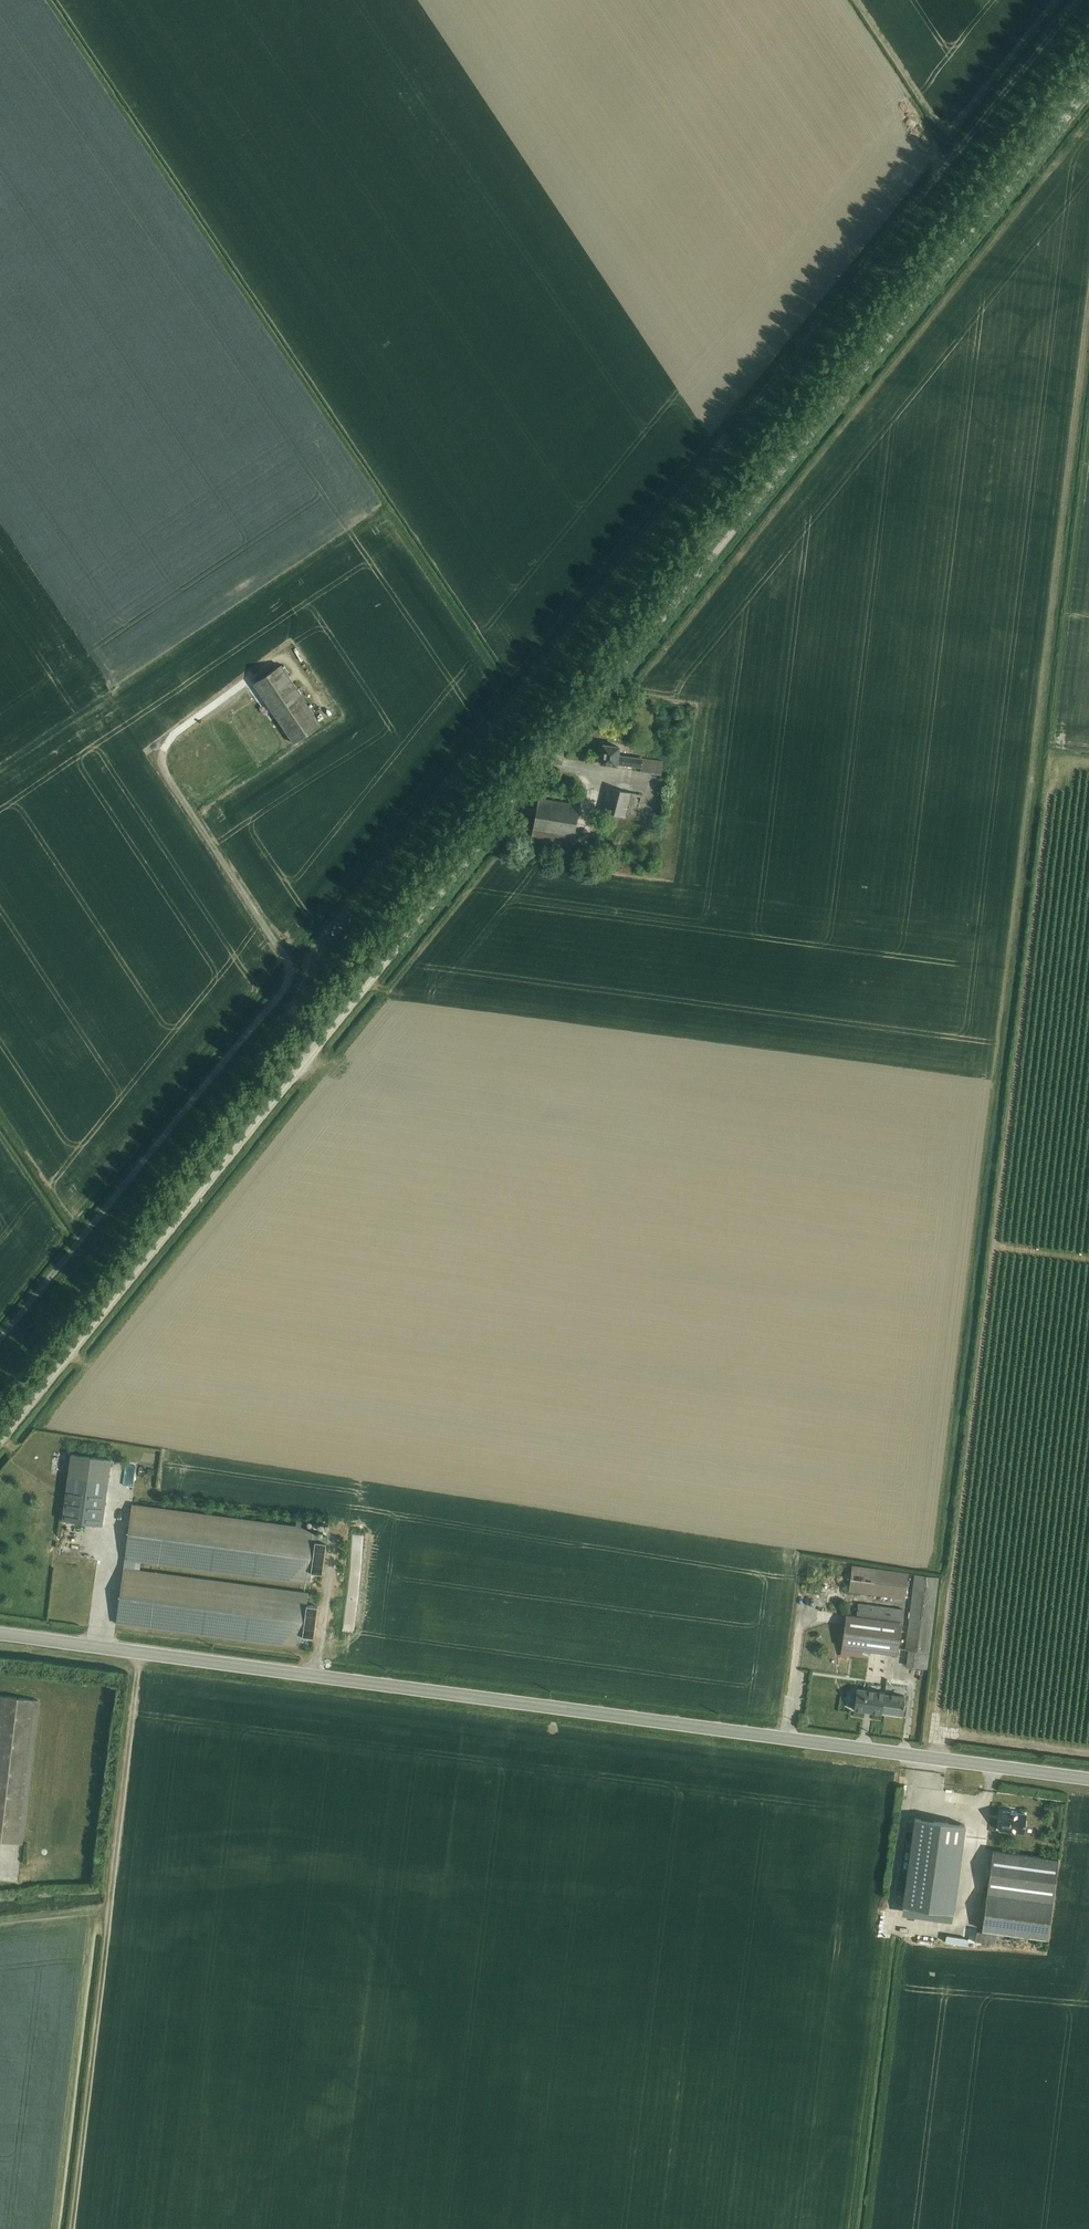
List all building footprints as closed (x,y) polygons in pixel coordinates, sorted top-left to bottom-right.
[(281,665),(253,684),(294,744),(322,725),(281,665)] [(604,745),(601,764),(618,766),(618,763),(641,768),(641,771),(661,774),(663,761),(619,754),(620,747),(604,745)] [(608,788),(602,812),(638,820),(643,802),(644,795),(643,795),(631,792),(631,793),(608,788)] [(538,801),(531,844),(572,851),(580,805),(548,800),(541,799),(540,799),(539,800),(538,801)] [(61,1453),(47,1454),(48,1467),(61,1466),(61,1453)] [(70,1454),(62,1520),(102,1526),(111,1460),(70,1454)] [(125,1560),(141,1562),(310,1585),(311,1573),(322,1574),(326,1543),(316,1542),(317,1528),(132,1504),(125,1560)] [(141,1562),(125,1560),(116,1623),(259,1642),(301,1647),(303,1636),(313,1638),(318,1607),(307,1605),(308,1593),(267,1587),(140,1570),(141,1562)] [(851,1576),(849,1592),(905,1599),(908,1573),(852,1565),(851,1574),(851,1576)] [(906,1642),(905,1649),(908,1650),(906,1667),(927,1669),(930,1653),(939,1578),(915,1574),(906,1642)] [(846,1615),(841,1657),(848,1658),(849,1656),(863,1657),(864,1650),(898,1655),(903,1609),(858,1603),(857,1616),(846,1615)] [(857,1688),(854,1710),(881,1714),(881,1713),(902,1716),(905,1697),(884,1694),(884,1692),(857,1688)] [(23,1844),(39,1701),(0,1696),(0,1842),(23,1844)] [(930,1782),(939,1784),(941,1774),(932,1773),(930,1782)] [(1002,1811),(1000,1830),(1024,1833),(1024,1828),(1026,1828),(1027,1820),(1025,1819),(1025,1814),(1017,1813),(1017,1811),(1011,1810),(1010,1812),(1002,1811)] [(903,1907),(902,1915),(951,1922),(952,1913),(955,1913),(965,1825),(915,1818),(902,1906),(903,1907)] [(993,1851),(982,1931),(1047,1939),(1058,1860),(993,1851)] [(977,1931),(975,1943),(996,1945),(997,1934),(977,1931)]
